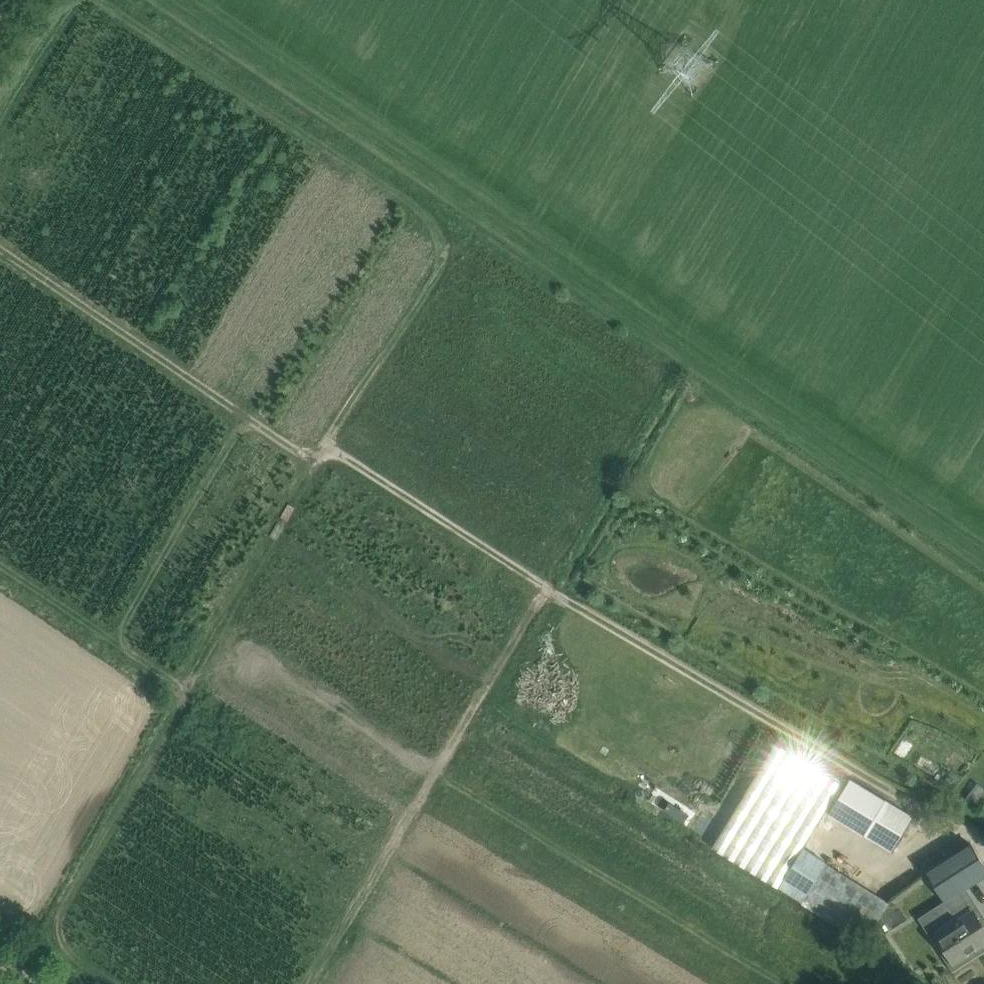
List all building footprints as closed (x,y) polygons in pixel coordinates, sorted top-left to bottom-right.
[(777,743),(714,848),(779,887),(802,848),(842,781),(777,743)] [(893,851),(913,817),(850,778),(829,813),(893,851)] [(926,871),(945,901),(946,900),(960,891),(983,876),(983,864),(970,842),(926,871)] [(779,887),(844,926),(848,920),(869,932),(888,900),(802,848),(779,887)] [(931,927),(945,948),(941,950),(940,949),(939,949),(953,971),(954,970),(953,969),(983,950),(980,945),(983,942),(983,927),(983,926),(983,925),(983,918),(978,908),(973,911),(960,891),(946,900),(954,912),(931,927)]
